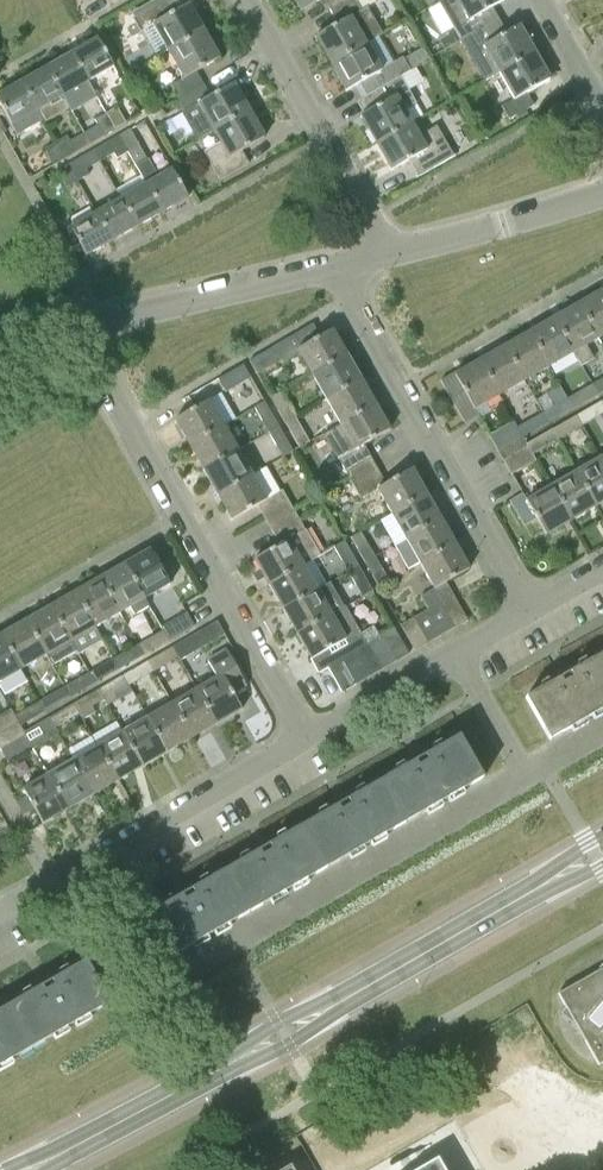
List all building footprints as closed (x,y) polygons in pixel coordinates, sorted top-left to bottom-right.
[(302,11),(322,0),(296,0),(302,11)] [(367,43),(383,34),(367,7),(363,9),(358,0),(349,0),(332,11),(339,23),(316,36),(332,63),(367,43)] [(349,0),(326,0),(332,11),(349,0)] [(500,21),(493,9),(506,1),(505,0),(443,0),(439,3),(462,42),(500,21)] [(168,52),(204,31),(188,4),(166,17),(158,4),(134,18),(141,31),(153,25),(168,52)] [(499,73),(535,53),(520,26),(507,33),(500,21),(462,42),(485,82),(499,73)] [(179,98),(204,84),(197,71),(220,58),(204,31),(168,52),(183,78),(172,85),(179,98)] [(89,81),(114,66),(98,38),(73,53),(89,81)] [(377,90),(402,76),(394,63),(382,70),(367,43),(332,63),(347,91),(370,78),(377,90)] [(64,95),(89,81),(73,53),(47,67),(64,95)] [(502,106),(511,119),(535,105),(528,94),(551,80),(535,53),(499,73),(514,99),(502,106)] [(22,82),(44,120),(56,113),(50,103),(64,95),(47,67),(22,82)] [(378,143),(413,123),(405,109),(417,103),(402,76),(377,90),(384,102),(362,115),(378,143)] [(44,120),(22,82),(0,94),(0,103),(18,135),(44,120)] [(214,131),(249,111),(234,83),(211,96),(204,84),(179,98),(187,110),(182,113),(198,140),(214,131)] [(114,130),(127,123),(118,107),(105,114),(114,130)] [(205,153),(213,166),(220,180),(249,164),(242,151),(265,138),(249,111),(214,131),(221,144),(205,153)] [(105,136),(114,130),(105,114),(95,119),(105,136)] [(423,170),(448,156),(440,142),(428,149),(413,123),(378,143),(393,170),(416,157),(423,170)] [(129,152),(140,146),(130,129),(119,136),(129,152)] [(76,151),(89,144),(83,133),(70,140),(68,136),(54,143),(63,159),(76,151)] [(118,158),(129,152),(119,136),(92,151),(98,162),(114,153),(118,158)] [(54,165),(63,159),(54,143),(45,148),(54,165)] [(90,174),(86,169),(98,162),(92,151),(68,165),(77,182),(90,174)] [(163,211),(189,197),(173,169),(160,176),(149,157),(136,165),(147,183),(163,211)] [(68,187),(77,182),(68,165),(58,171),(68,187)] [(138,226),(163,211),(147,183),(122,198),(138,226)] [(112,241),(138,226),(122,198),(97,212),(112,241)] [(87,255),(112,241),(97,212),(71,227),(87,255)] [(602,336),(602,290),(580,303),(600,338),(602,336)] [(576,352),(600,338),(580,303),(556,317),(576,352)] [(551,366),(576,352),(556,317),(531,331),(551,366)] [(312,374),(347,355),(332,329),(320,336),(313,324),(291,337),(298,349),(312,374)] [(526,380),(551,366),(531,331),(507,345),(526,380)] [(502,394),(526,380),(507,345),(482,359),(502,394)] [(282,358),(275,346),(250,360),(258,374),(282,359),(282,358)] [(326,399),(361,380),(347,355),(312,374),(326,399)] [(474,409),(487,402),(502,394),(482,359),(442,382),(466,423),(478,416),(474,409)] [(218,379),(225,392),(251,377),(243,364),(218,379)] [(598,395),(602,392),(602,379),(592,385),(598,395)] [(341,424),(375,405),(361,380),(326,399),(341,424)] [(592,385),(580,392),(585,403),(598,395),(592,385)] [(568,399),(555,406),(561,417),(574,409),(568,399)] [(223,425),(222,423),(209,400),(175,420),(189,445),(223,425)] [(254,407),(261,420),(271,414),(264,401),(254,407)] [(278,410),(286,423),(296,417),(288,404),(278,410)] [(338,459),(364,444),(390,430),(375,405),(341,424),(324,434),(338,459)] [(583,426),(595,419),(589,408),(577,415),(583,426)] [(543,413),(530,421),(536,431),(549,423),(543,413)] [(498,449),(522,435),(518,427),(514,421),(490,435),(498,449)] [(558,440),(571,433),(564,422),(552,429),(558,440)] [(203,470),(238,450),(223,425),(189,445),(203,470)] [(275,445),(285,439),(279,427),(269,432),(275,445)] [(310,441),(304,432),(294,437),(300,447),(310,441)] [(505,463),(530,448),(527,444),(523,438),(522,435),(498,449),(505,463)] [(533,454),(545,447),(540,437),(527,444),(530,448),(533,454)] [(338,459),(346,473),(371,458),(364,444),(338,459)] [(505,463),(512,474),(537,461),(533,454),(530,448),(505,463)] [(218,495),(252,475),(238,450),(203,470),(218,495)] [(602,502),(602,460),(601,457),(576,471),(596,506),(602,502)] [(353,485),(378,471),(371,458),(346,473),(353,485)] [(392,513),(426,494),(412,469),(385,484),(378,488),(378,489),(392,513)] [(378,489),(378,488),(385,484),(378,471),(353,485),(361,499),(378,489)] [(571,520),(596,506),(576,471),(551,485),(571,520)] [(258,505),(266,500),(252,475),(218,495),(232,520),(258,505)] [(546,534),(571,520),(551,485),(527,499),(524,493),(510,501),(525,526),(537,519),(546,534)] [(258,505),(266,519),(291,504),(283,490),(266,500),(258,505)] [(406,538),(440,519),(426,494),(392,513),(406,538)] [(273,532),(298,517),(291,504),(266,519),(273,532)] [(273,532),(281,544),(305,529),(298,517),(273,532)] [(421,563),(455,544),(440,519),(406,538),(421,563)] [(269,585),(303,565),(321,555),(305,529),(281,544),(254,559),(269,585)] [(365,563),(376,557),(361,532),(351,537),(365,563)] [(349,572),(359,566),(344,541),(334,547),(349,572)] [(440,602),(453,595),(446,582),(469,569),(455,544),(421,563),(435,588),(421,596),(428,609),(440,602)] [(146,598),(171,584),(151,549),(126,563),(146,598)] [(379,588),(390,582),(376,557),(365,563),(379,588)] [(145,598),(146,598),(126,563),(101,577),(121,612),(129,607),(134,616),(149,606),(145,598)] [(283,609),(317,589),(303,565),(269,585),(283,609)] [(363,597),(373,591),(359,566),(349,572),(363,597)] [(96,626),(121,612),(101,577),(77,592),(96,626)] [(297,634),(331,614),(317,589),(283,609),(297,634)] [(95,627),(96,626),(77,592),(52,606),(71,640),(79,653),(102,640),(95,627)] [(455,627),(468,620),(453,595),(440,602),(455,627)] [(442,635),(455,627),(440,602),(428,609),(427,609),(442,635)] [(61,647),(71,640),(52,606),(27,620),(47,655),(53,664),(67,657),(61,647)] [(429,642),(442,635),(427,609),(415,617),(429,642)] [(163,630),(169,641),(194,626),(187,613),(161,627),(163,630)] [(356,651),(367,644),(360,631),(345,639),(331,614),(297,634),(312,659),(335,646),(342,659),(356,651)] [(415,650),(429,642),(415,617),(401,625),(415,650)] [(22,669),(47,655),(27,620),(2,634),(22,669)] [(180,660),(206,646),(225,634),(218,620),(198,632),(173,647),(178,657),(180,660)] [(396,661),(409,654),(395,628),(381,636),(396,661)] [(138,644),(144,655),(169,641),(163,630),(138,644)] [(22,669),(2,634),(0,635),(0,681),(22,669)] [(382,669),(396,661),(381,636),(368,644),(382,669)] [(113,659),(119,669),(144,655),(138,644),(113,659)] [(371,676),(382,669),(368,644),(367,644),(356,651),(371,676)] [(148,661),(154,671),(178,657),(173,647),(148,661)] [(197,689),(217,723),(242,709),(233,693),(247,685),(226,650),(207,660),(216,678),(197,689)] [(356,684),(371,676),(356,651),(342,659),(356,684)] [(589,718),(602,710),(602,654),(526,698),(550,740),(589,718)] [(89,673),(95,683),(119,669),(113,659),(89,673)] [(123,675),(129,686),(154,671),(148,661),(123,675)] [(65,686),(71,697),(95,683),(89,673),(65,686)] [(138,702),(129,686),(123,675),(99,689),(104,700),(107,706),(120,698),(117,692),(123,689),(132,705),(138,702)] [(39,701),(45,712),(71,697),(65,686),(39,701)] [(96,713),(93,706),(104,700),(99,689),(74,703),(79,714),(83,720),(96,713)] [(192,738),(217,723),(197,689),(172,703),(192,738)] [(15,715),(19,723),(21,726),(45,712),(39,701),(15,715)] [(48,718),(54,728),(79,714),(74,703),(48,718)] [(167,752),(192,738),(172,703),(148,717),(167,752)] [(15,715),(11,709),(0,715),(0,734),(19,723),(15,715)] [(142,766),(167,752),(148,717),(123,732),(142,766)] [(24,732),(27,736),(30,742),(54,728),(48,718),(24,732)] [(21,726),(19,723),(0,734),(0,749),(1,751),(27,736),(24,732),(21,726)] [(118,781),(142,766),(123,732),(98,746),(118,781)] [(1,751),(8,763),(34,749),(30,742),(27,736),(1,751)] [(405,823),(444,800),(483,778),(459,736),(381,780),(405,823)] [(93,795),(118,781),(98,746),(73,760),(93,795)] [(68,809),(93,795),(73,760),(48,775),(68,809)] [(43,823),(68,809),(48,775),(23,789),(43,823)] [(327,867),(405,823),(381,780),(303,825),(327,867)] [(249,912),(327,867),(303,825),(225,870),(249,912)] [(171,957),(249,912),(225,870),(147,914),(171,957)] [(32,1048),(71,1025),(110,1003),(86,961),(8,1006),(32,1048)] [(595,972),(557,993),(565,1007),(559,1013),(577,1029),(598,1065),(602,1062),(602,962),(595,972)] [(32,1048),(8,1006),(0,1010),(0,1066),(32,1048)] [(416,1169),(444,1169),(437,1158),(416,1169)]
